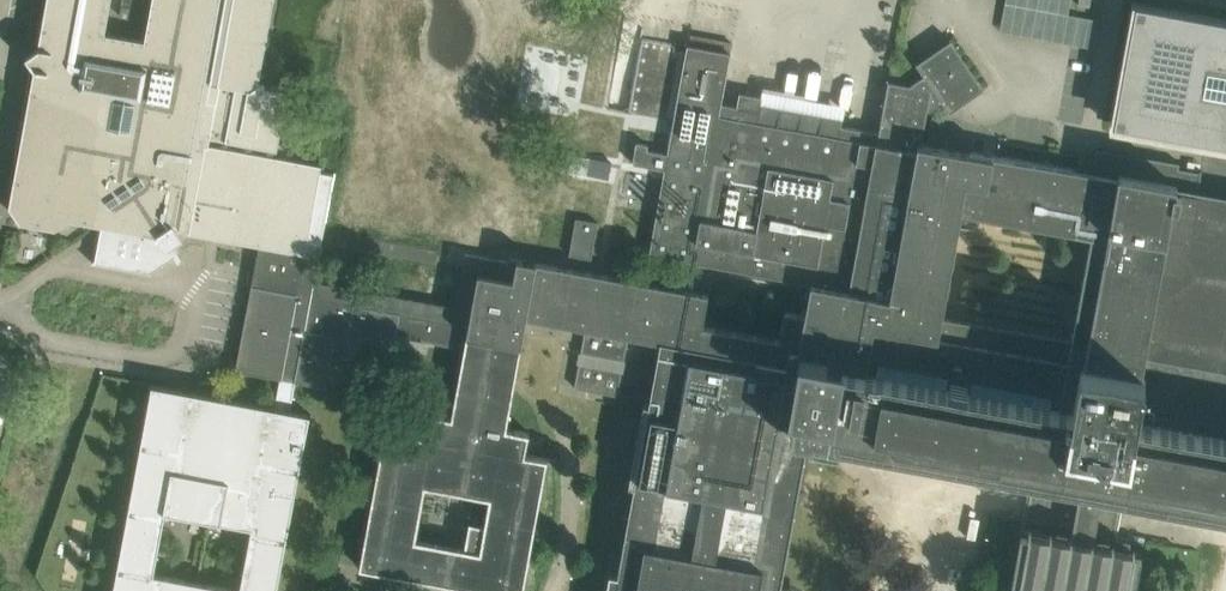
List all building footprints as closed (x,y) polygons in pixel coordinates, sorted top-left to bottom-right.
[(40,46),(26,56),(36,69),(11,206),(20,220),(57,226),(57,225),(69,217),(102,223),(96,259),(94,259),(91,261),(152,272),(150,270),(174,254),(179,261),(181,260),(171,245),(184,236),(180,231),(181,225),(282,244),(307,248),(306,254),(319,257),(333,174),(320,172),(321,166),(274,158),(286,93),(261,88),(262,82),(258,82),(264,48),(266,47),(263,42),(268,39),(267,37),(274,0),(154,0),(147,38),(109,31),(114,0),(48,0),(40,46)] [(1000,30),(1094,48),(1099,20),(1068,14),(1070,0),(1006,0),(1000,30)] [(1136,3),(1114,124),(1225,145),(1225,19),(1136,3)] [(307,248),(282,244),(274,289),(254,285),(232,399),(152,384),(113,590),(277,590),(311,414),(290,410),(295,381),(325,387),(335,336),(350,326),(423,339),(465,347),(452,416),(435,413),(431,436),(386,428),(360,567),(490,590),(523,590),(548,457),(525,453),(529,430),(507,426),(527,316),(585,327),(581,351),(624,359),(622,370),(579,362),(574,387),(618,395),(650,401),(619,573),(610,571),(607,590),(780,590),(781,587),(807,442),(804,441),(806,431),(1031,472),(1022,518),(1073,527),(1071,539),(1067,539),(1068,534),(1056,531),(1055,537),(1031,532),(1031,531),(1029,531),(1028,535),(1021,533),(1010,590),(1135,590),(1142,555),(1132,554),(1133,551),(1093,543),(1095,531),(1117,535),(1125,489),(1225,508),(1225,194),(1198,189),(1202,169),(1200,168),(1200,171),(1179,167),(1180,162),(1124,152),(1122,163),(1078,154),(1075,169),(970,150),(969,153),(921,144),(927,110),(942,100),(950,112),(984,88),(950,39),(916,63),(924,74),(909,84),(888,80),(879,132),(841,125),(838,137),(757,123),(762,96),(740,92),(737,106),(721,103),(731,52),(687,44),(686,51),(675,49),(676,43),(642,37),(628,111),(674,120),(668,153),(647,150),(648,144),(637,142),(633,162),(665,168),(649,253),(809,282),(804,313),(782,309),(779,330),(704,317),(708,294),(510,257),(509,260),(465,252),(456,307),(315,281),(319,257),(306,254),(307,248)] [(569,154),(566,169),(608,177),(611,161),(569,154)] [(576,218),(570,254),(591,258),(598,222),(576,218)]
